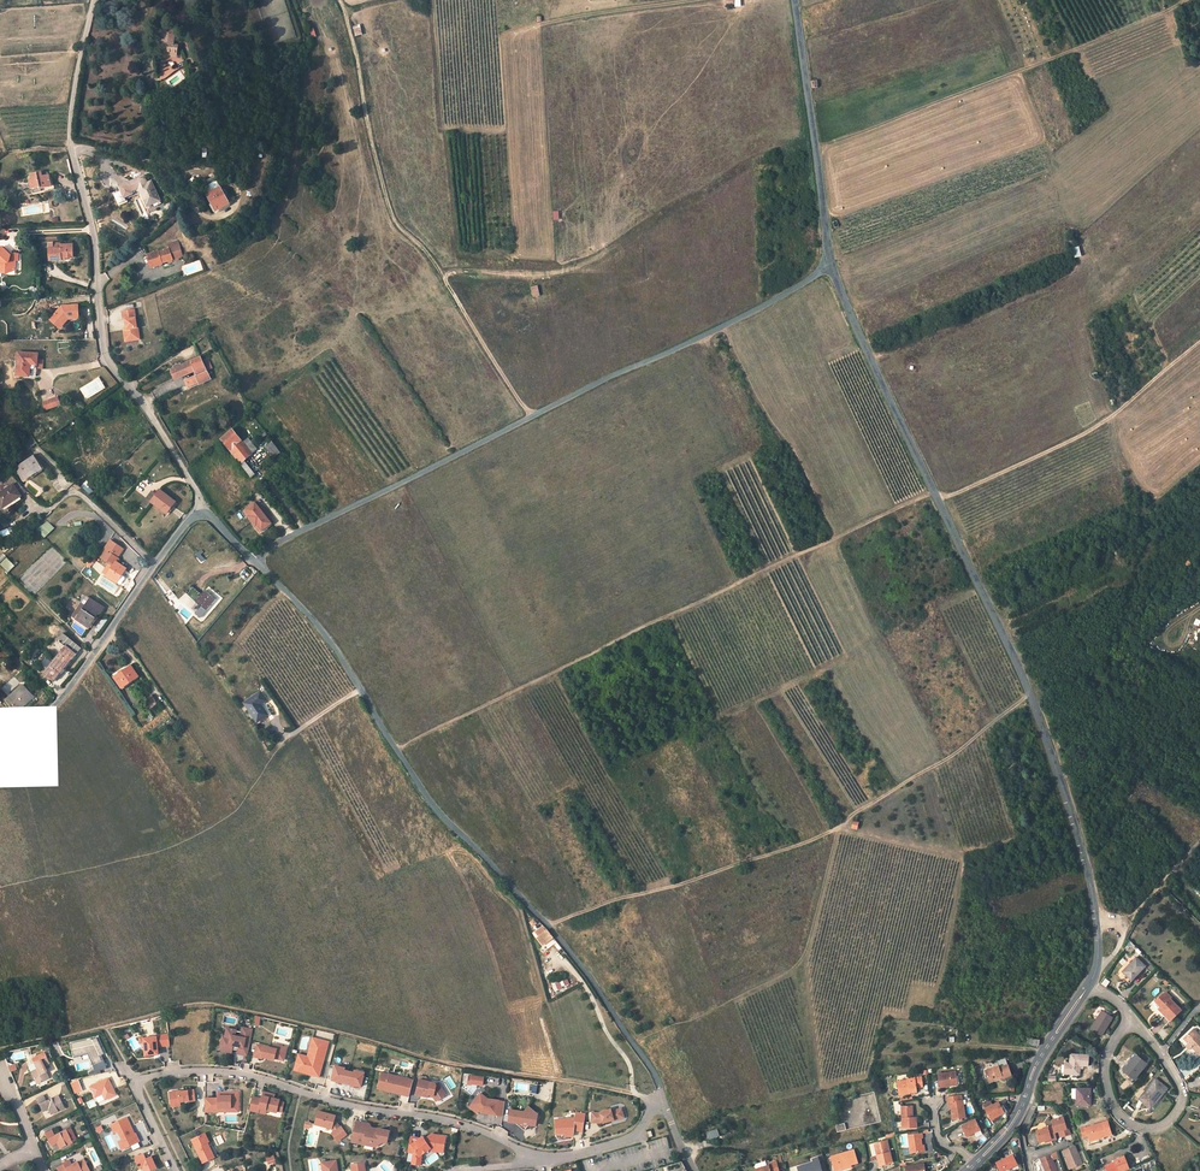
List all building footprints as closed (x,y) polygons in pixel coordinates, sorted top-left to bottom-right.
[(355,36),(362,35),(360,24),(352,26),(355,36)] [(167,43),(166,50),(175,52),(177,41),(172,41),(173,28),(163,27),(162,30),(170,31),(168,43),(167,43)] [(314,28),(308,29),(311,38),(316,36),(314,28)] [(160,49),(164,50),(167,43),(168,43),(170,31),(162,30),(160,49)] [(175,71),(170,64),(156,72),(161,80),(175,71)] [(811,81),(812,89),(820,89),(819,81),(811,81)] [(43,190),(53,188),(51,178),(45,179),(44,174),(34,176),(35,180),(32,181),(33,191),(42,189),(43,190)] [(135,197),(132,192),(141,188),(143,193),(152,207),(157,204),(159,207),(165,204),(163,201),(160,194),(159,195),(153,183),(149,185),(145,177),(121,189),(123,192),(116,196),(122,208),(129,204),(127,201),(135,197)] [(228,198),(217,178),(204,185),(217,207),(227,201),(228,198)] [(1067,237),(1074,235),(1072,229),(1065,230),(1067,237)] [(1074,237),(1074,235),(1067,237),(1069,245),(1076,244),(1074,237)] [(169,249),(173,260),(183,256),(178,240),(167,244),(169,249)] [(61,246),(48,246),(48,263),(61,262),(61,260),(73,260),(73,247),(61,247),(61,246)] [(1079,246),(1073,247),(1075,258),(1081,256),(1079,246)] [(163,263),(173,260),(169,249),(159,252),(159,251),(147,255),(150,265),(162,261),(163,263)] [(1,287),(2,283),(8,282),(8,279),(15,278),(15,270),(18,270),(17,263),(12,262),(10,265),(0,260),(0,286),(1,287)] [(538,286),(530,287),(532,298),(540,296),(538,286)] [(61,308),(52,318),(62,327),(68,320),(79,320),(78,307),(61,308)] [(124,330),(126,342),(140,340),(138,328),(137,328),(134,310),(122,312),(124,320),(126,320),(126,323),(128,323),(129,329),(127,329),(124,330)] [(52,318),(49,321),(58,330),(62,327),(52,318)] [(13,372),(32,373),(33,365),(33,356),(34,351),(15,350),(13,372)] [(197,382),(188,385),(191,391),(201,387),(202,389),(213,384),(200,353),(187,358),(190,366),(186,368),(172,374),(173,376),(176,383),(195,376),(197,382)] [(624,381),(621,374),(615,378),(618,383),(624,381)] [(79,388),(85,399),(105,389),(100,378),(79,388)] [(42,409),(55,405),(51,396),(39,400),(42,409)] [(24,437),(26,441),(27,443),(26,443),(29,448),(38,442),(31,432),(24,437)] [(245,465),(252,458),(243,447),(234,435),(220,445),(240,469),(245,465)] [(258,453),(250,442),(243,447),(252,458),(258,453)] [(266,453),(274,464),(282,458),(275,448),(266,453)] [(38,468),(31,456),(14,468),(21,477),(29,471),(30,473),(38,468)] [(256,478),(245,465),(240,469),(250,482),(256,478)] [(13,485),(21,496),(27,492),(18,481),(13,485)] [(81,487),(89,495),(95,489),(86,481),(81,487)] [(13,485),(0,493),(0,505),(2,508),(21,496),(13,485)] [(161,490),(156,496),(151,502),(166,514),(175,501),(161,490)] [(152,492),(147,499),(151,502),(156,496),(152,492)] [(146,509),(151,502),(147,499),(142,505),(146,509)] [(252,527),(266,516),(262,511),(261,512),(259,513),(254,508),(245,515),(250,521),(248,522),(252,527)] [(271,528),(266,523),(268,521),(269,520),(266,516),(252,527),(255,532),(257,530),(262,536),(271,528)] [(37,527),(46,535),(53,528),(47,522),(43,526),(41,524),(37,527)] [(10,535),(8,529),(0,532),(0,538),(10,535)] [(110,562),(114,564),(107,576),(117,583),(117,582),(120,584),(122,584),(125,579),(125,577),(122,575),(126,569),(119,564),(120,562),(119,559),(118,558),(124,549),(111,541),(101,556),(101,558),(108,562),(109,561),(110,562)] [(201,563),(207,558),(200,550),(194,556),(201,563)] [(8,573),(15,566),(6,557),(0,563),(0,564),(8,573)] [(91,569),(95,559),(90,557),(86,566),(91,569)] [(107,576),(114,564),(110,562),(102,573),(107,576)] [(205,590),(196,601),(206,611),(216,599),(205,590)] [(83,603),(87,606),(78,621),(87,627),(92,620),(93,621),(98,613),(100,614),(104,608),(87,597),(83,603)] [(87,606),(83,603),(81,602),(72,617),(78,621),(87,606)] [(57,675),(71,658),(72,659),(81,648),(63,633),(58,639),(66,645),(44,673),(54,681),(58,676),(57,675)] [(114,677),(121,688),(130,682),(138,676),(131,665),(114,677)] [(18,711),(33,697),(15,677),(2,689),(9,697),(7,699),(18,711)] [(261,691),(245,702),(257,720),(266,713),(260,703),(266,699),(261,691)] [(151,695),(145,699),(148,703),(155,699),(151,695)] [(534,919),(529,922),(531,928),(537,925),(534,919)] [(554,937),(548,930),(546,932),(543,929),(541,932),(543,934),(542,935),(548,942),(554,937)] [(546,945),(548,947),(553,944),(558,951),(561,949),(554,939),(546,945)] [(1122,969),(1131,978),(1145,965),(1136,956),(1122,969)] [(568,977),(572,975),(566,967),(563,970),(568,977)] [(1104,977),(1100,982),(1105,985),(1108,980),(1104,977)] [(554,991),(566,987),(563,980),(551,984),(554,991)] [(1166,1012),(1170,1017),(1180,1009),(1171,997),(1172,996),(1168,990),(1165,992),(1164,991),(1156,998),(1162,1004),(1159,1006),(1164,1013),(1166,1012)] [(232,996),(231,1003),(239,1005),(240,998),(232,996)] [(1090,1027),(1101,1034),(1112,1016),(1101,1009),(1090,1027)] [(255,1016),(253,1026),(259,1027),(261,1017),(255,1016)] [(227,1027),(225,1035),(223,1034),(220,1049),(233,1051),(233,1048),(234,1046),(239,1047),(239,1045),(244,1046),(242,1053),(248,1055),(251,1038),(241,1036),(236,1035),(237,1029),(227,1027)] [(243,1027),(241,1036),(251,1038),(253,1029),(243,1027)] [(1188,1042),(1189,1041),(1193,1045),(1192,1047),(1198,1053),(1199,1051),(1199,1035),(1194,1028),(1183,1038),(1188,1042)] [(158,1046),(170,1044),(168,1033),(156,1035),(156,1036),(143,1038),(145,1056),(154,1054),(157,1053),(157,1054),(159,1054),(158,1046)] [(81,1040),(70,1042),(73,1056),(89,1052),(94,1064),(102,1061),(100,1056),(103,1054),(96,1038),(92,1039),(90,1038),(81,1040)] [(306,1057),(297,1055),(296,1058),(310,1062),(311,1058),(309,1057),(312,1044),(316,1041),(317,1042),(318,1039),(311,1038),(306,1057)] [(310,1075),(318,1077),(323,1058),(320,1057),(322,1049),(325,1049),(327,1042),(318,1039),(317,1042),(316,1041),(312,1044),(309,1057),(311,1058),(310,1062),(296,1058),(293,1071),(307,1075),(308,1073),(310,1074),(310,1075)] [(284,1061),(287,1050),(278,1047),(277,1049),(274,1048),(258,1043),(255,1055),(262,1058),(263,1056),(271,1059),(271,1057),(275,1058),(284,1061)] [(1071,1053),(1070,1061),(1062,1061),(1061,1071),(1064,1071),(1064,1073),(1069,1073),(1069,1072),(1079,1073),(1079,1064),(1087,1064),(1088,1054),(1071,1053)] [(34,1059),(35,1063),(38,1069),(32,1072),(38,1084),(51,1078),(45,1066),(51,1063),(48,1057),(45,1058),(43,1054),(34,1059)] [(1134,1077),(1145,1062),(1134,1054),(1123,1068),(1134,1077)] [(10,1072),(17,1069),(15,1063),(8,1066),(10,1072)] [(38,1069),(35,1063),(29,1065),(32,1072),(38,1069)] [(344,1070),(334,1068),(331,1080),(336,1081),(340,1082),(341,1082),(341,1081),(346,1082),(348,1071),(344,1070)] [(353,1072),(348,1071),(346,1082),(351,1083),(350,1084),(351,1084),(355,1085),(360,1086),(363,1074),(353,1072)] [(389,1074),(381,1072),(377,1089),(389,1091),(390,1089),(399,1092),(399,1094),(409,1096),(412,1085),(407,1084),(408,1078),(397,1076),(396,1079),(388,1077),(389,1074)] [(940,1074),(942,1086),(959,1084),(957,1072),(940,1074)] [(1015,1078),(1013,1073),(1007,1075),(1008,1077),(1003,1079),(1002,1076),(994,1079),(997,1089),(1006,1086),(1006,1088),(1020,1084),(1018,1077),(1015,1078)] [(471,1082),(483,1084),(484,1076),(472,1075),(471,1076),(471,1082)] [(912,1077),(912,1080),(901,1081),(903,1094),(913,1092),(913,1091),(920,1090),(919,1086),(926,1085),(924,1076),(912,1077)] [(97,1104),(117,1094),(109,1077),(89,1086),(97,1104)] [(1139,1098),(1148,1105),(1155,1098),(1157,1099),(1166,1088),(1155,1078),(1139,1098)] [(79,1079),(70,1083),(74,1094),(83,1090),(79,1079)] [(419,1079),(416,1094),(428,1097),(429,1094),(434,1095),(433,1097),(436,1101),(446,1095),(443,1090),(439,1089),(435,1084),(435,1083),(427,1081),(419,1079)] [(1072,1088),(1072,1097),(1076,1097),(1076,1104),(1090,1104),(1090,1088),(1072,1088)] [(189,1101),(195,1100),(194,1090),(184,1091),(179,1092),(178,1091),(169,1092),(170,1103),(180,1101),(189,1100),(189,1101)] [(218,1098),(205,1098),(205,1112),(218,1112),(218,1108),(231,1108),(231,1112),(238,1112),(238,1092),(231,1092),(231,1095),(224,1095),(224,1092),(218,1092),(218,1098)] [(486,1112),(497,1114),(499,1100),(488,1098),(481,1093),(472,1104),(479,1110),(486,1111),(486,1112)] [(954,1119),(966,1117),(963,1099),(962,1099),(961,1094),(949,1096),(949,1102),(951,1102),(954,1119)] [(44,1095),(38,1098),(44,1110),(50,1107),(53,1114),(66,1108),(60,1095),(47,1100),(44,1095)] [(261,1102),(252,1100),(250,1110),(259,1112),(260,1108),(266,1110),(277,1112),(277,1111),(279,1101),(280,1100),(274,1098),(263,1096),(262,1099),(261,1102)] [(1155,1098),(1148,1105),(1150,1107),(1157,1099),(1155,1098)] [(89,1109),(96,1106),(93,1099),(86,1102),(89,1109)] [(499,1100),(497,1114),(503,1115),(505,1101),(499,1100)] [(1005,1112),(999,1101),(994,1104),(992,1101),(984,1105),(986,1109),(992,1119),(1005,1112)] [(479,1110),(472,1104),(470,1106),(478,1112),(478,1111),(486,1112),(486,1111),(479,1110)] [(903,1105),(904,1127),(918,1127),(917,1117),(914,1117),(913,1105),(903,1105)] [(517,1110),(511,1109),(509,1121),(512,1121),(516,1122),(519,1124),(525,1129),(526,1128),(529,1124),(534,1119),(538,1113),(529,1106),(525,1111),(523,1112),(517,1111),(517,1110)] [(622,1108),(612,1111),(612,1109),(601,1112),(601,1113),(600,1113),(592,1112),(592,1122),(601,1123),(603,1122),(604,1123),(611,1121),(611,1119),(614,1119),(614,1120),(614,1121),(625,1118),(622,1108)] [(336,1116),(319,1111),(316,1122),(320,1124),(320,1125),(332,1128),(334,1131),(331,1133),(337,1141),(347,1134),(341,1126),(340,1127),(335,1119),(336,1116)] [(583,1131),(586,1114),(577,1112),(576,1118),(556,1119),(557,1134),(565,1133),(574,1133),(574,1130),(583,1131)] [(128,1115),(109,1123),(120,1150),(139,1142),(128,1115)] [(1061,1115),(1050,1118),(1052,1124),(1053,1130),(1057,1128),(1058,1130),(1058,1131),(1062,1133),(1069,1131),(1064,1120),(1063,1121),(1061,1115)] [(836,1119),(837,1126),(846,1125),(845,1118),(843,1118),(836,1119)] [(967,1135),(980,1129),(976,1119),(962,1126),(967,1135)] [(389,1137),(390,1131),(378,1129),(378,1130),(372,1128),(371,1126),(367,1128),(364,1123),(356,1121),(351,1142),(364,1145),(364,1141),(375,1143),(377,1146),(382,1143),(385,1143),(386,1137),(389,1137)] [(1085,1127),(1085,1126),(1080,1127),(1083,1136),(1087,1134),(1089,1139),(1097,1136),(1097,1138),(1111,1133),(1106,1121),(1085,1127)] [(1049,1136),(1049,1137),(1055,1136),(1054,1132),(1053,1130),(1052,1124),(1035,1128),(1038,1139),(1043,1137),(1049,1136)] [(709,1139),(719,1135),(716,1128),(706,1132),(709,1139)] [(53,1129),(46,1132),(52,1145),(58,1142),(61,1148),(74,1142),(68,1129),(55,1135),(53,1129)] [(910,1152),(924,1150),(923,1144),(922,1144),(921,1137),(922,1137),(921,1132),(910,1133),(910,1132),(907,1132),(910,1152)] [(209,1141),(205,1133),(191,1140),(203,1163),(215,1157),(210,1147),(208,1149),(205,1143),(207,1142),(209,1141)] [(414,1153),(412,1164),(418,1165),(420,1156),(422,1155),(422,1152),(426,1149),(428,1150),(431,1148),(444,1150),(446,1136),(431,1134),(424,1139),(421,1138),(411,1145),(409,1144),(408,1152),(414,1153)] [(887,1140),(877,1143),(880,1153),(877,1154),(880,1164),(893,1161),(887,1140)] [(1063,1149),(1066,1160),(1069,1167),(1080,1163),(1075,1145),(1063,1149)] [(836,1155),(836,1157),(831,1158),(835,1170),(840,1169),(839,1167),(857,1162),(853,1149),(836,1155)] [(152,1155),(146,1157),(144,1152),(134,1156),(139,1170),(152,1170),(157,1168),(152,1155)] [(1018,1165),(1013,1153),(995,1161),(999,1170),(1003,1170),(1018,1165)] [(1050,1154),(1039,1157),(1043,1170),(1044,1170),(1054,1170),(1050,1154)] [(266,1156),(268,1164),(276,1163),(275,1155),(266,1156)] [(1112,1161),(1103,1165),(1106,1170),(1117,1170),(1127,1167),(1122,1155),(1111,1159),(1112,1161)] [(65,1162),(69,1170),(91,1170),(86,1159),(74,1164),(71,1159),(65,1162)] [(799,1170),(823,1170),(819,1159),(797,1166),(799,1170)] [(322,1163),(323,1170),(338,1170),(336,1161),(322,1163)] [(755,1170),(778,1170),(774,1161),(767,1163),(767,1165),(755,1169),(755,1170)] [(364,1162),(351,1164),(352,1170),(365,1170),(364,1162)] [(905,1164),(906,1170),(926,1170),(924,1162),(905,1164)]
